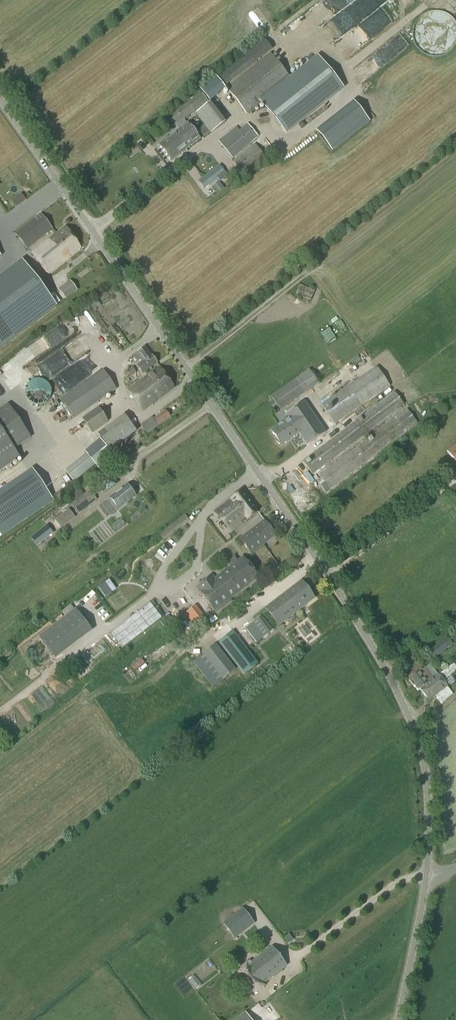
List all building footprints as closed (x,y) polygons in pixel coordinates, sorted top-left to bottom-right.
[(224,88),(261,58),(272,49),(263,38),(215,77),(224,88)] [(270,54),(226,89),(247,115),(261,103),(286,135),(344,89),(317,55),(289,78),(270,54)] [(214,75),(198,89),(201,93),(207,101),(224,88),(215,77),(214,75)] [(187,125),(184,120),(208,102),(207,101),(201,93),(168,118),(175,127),(176,126),(179,131),(159,146),(171,162),(200,140),(188,124),(187,125)] [(258,136),(248,124),(240,130),(237,127),(219,142),(232,158),(258,136)] [(244,176),(267,159),(256,145),(234,162),(244,176)] [(219,165),(198,181),(204,188),(217,179),(219,182),(227,176),(225,173),(219,165)] [(213,187),(218,193),(224,189),(218,182),(213,187)] [(21,193),(11,200),(16,207),(25,200),(21,193)] [(27,249),(52,230),(41,215),(16,234),(27,249)] [(48,275),(82,248),(66,227),(32,254),(48,275)] [(25,263),(13,273),(12,272),(0,281),(0,347),(56,301),(25,263)] [(66,300),(77,291),(70,282),(59,290),(66,300)] [(310,301),(315,292),(300,285),(296,295),(310,301)] [(113,325),(107,329),(110,333),(111,333),(116,329),(113,325)] [(151,356),(145,347),(138,353),(138,354),(134,357),(140,365),(137,366),(143,374),(157,363),(152,356),(151,356)] [(132,367),(127,371),(131,376),(136,373),(132,367)] [(334,424),(390,386),(377,367),(321,405),(334,424)] [(142,411),(175,388),(160,368),(128,391),(142,411)] [(74,418),(117,389),(104,370),(61,399),(74,418)] [(281,410),(320,384),(310,370),(271,396),(281,410)] [(37,405),(38,405),(40,405),(42,405),(44,404),(46,403),(47,402),(48,401),(49,399),(50,397),(51,396),(51,394),(51,392),(51,390),(51,388),(50,386),(49,385),(48,383),(47,382),(45,381),(43,380),(42,379),(40,379),(38,379),(36,379),(34,380),(33,380),(31,381),(29,382),(28,384),(27,385),(26,387),(25,389),(25,391),(25,392),(25,394),(26,396),(26,398),(27,399),(28,401),(30,402),(31,403),(33,404),(35,405),(37,405)] [(312,475),(404,406),(395,393),(303,462),(312,475)] [(308,445),(326,433),(305,402),(287,415),(289,418),(271,431),(282,446),(300,434),(308,445)] [(23,426),(8,404),(0,410),(0,469),(19,456),(14,449),(31,438),(23,426)] [(92,433),(108,422),(99,408),(83,419),(92,433)] [(326,493),(417,424),(407,410),(320,476),(325,483),(320,486),(326,493)] [(161,424),(156,416),(153,419),(152,417),(141,425),(147,434),(161,424)] [(136,432),(126,419),(100,438),(110,451),(136,432)] [(447,452),(455,463),(455,445),(447,452)] [(74,484),(96,466),(86,454),(65,472),(74,484)] [(104,494),(118,482),(108,469),(94,481),(104,494)] [(127,485),(107,501),(115,511),(118,509),(119,509),(136,496),(127,485)] [(80,489),(70,497),(75,503),(73,504),(79,513),(96,499),(90,491),(84,495),(80,489)] [(248,520),(258,513),(242,491),(231,499),(232,499),(216,512),(232,532),(248,520)] [(61,526),(74,517),(68,509),(55,519),(61,526)] [(264,520),(243,537),(240,539),(251,554),(276,535),(264,520)] [(47,526),(31,538),(37,545),(53,533),(47,526)] [(243,558),(239,561),(235,556),(227,562),(231,567),(215,580),(212,577),(198,588),(216,613),(231,601),(230,599),(258,577),(243,558)] [(279,626),(281,624),(314,599),(301,582),(266,609),(279,626)] [(105,583),(98,588),(106,598),(112,593),(105,583)] [(194,630),(206,620),(195,606),(183,615),(194,630)] [(76,610),(39,638),(52,654),(88,627),(76,610)] [(256,643),(272,631),(261,617),(246,629),(256,643)] [(244,674),(258,663),(233,631),(219,642),(244,674)] [(448,638),(426,654),(431,660),(452,644),(448,638)] [(236,670),(216,644),(194,662),(213,687),(236,670)] [(454,695),(443,682),(455,672),(455,661),(453,663),(438,675),(434,679),(420,690),(429,701),(431,700),(431,699),(435,696),(442,704),(454,695)] [(438,675),(430,665),(421,671),(418,667),(407,673),(410,679),(409,681),(418,692),(420,690),(434,679),(438,675)] [(242,908),(223,923),(234,937),(253,922),(242,908)] [(287,966),(272,947),(251,963),(250,962),(237,972),(255,994),(264,986),(263,984),(287,966)] [(233,966),(237,963),(232,955),(227,959),(233,966)]
